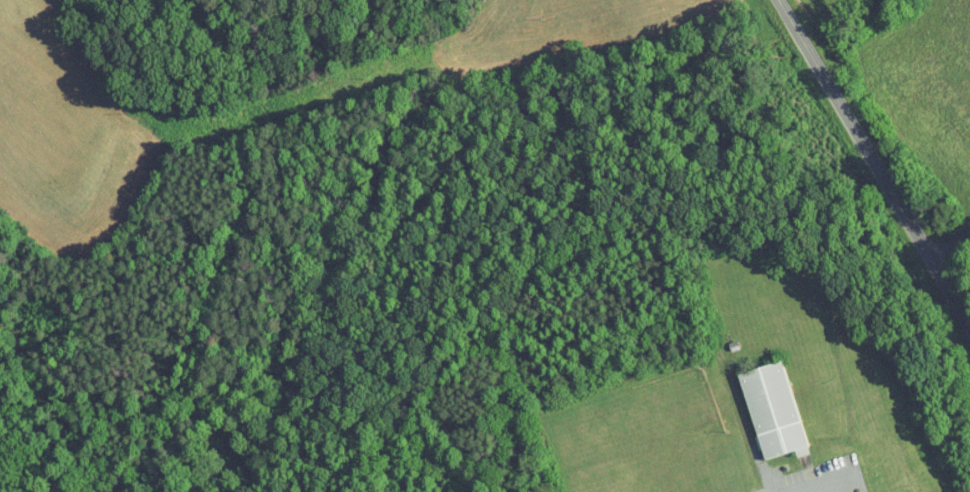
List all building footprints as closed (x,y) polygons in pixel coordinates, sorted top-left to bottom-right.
[(749,454),(782,445),(784,451),(795,448),(771,355),(727,367),(749,454)]
